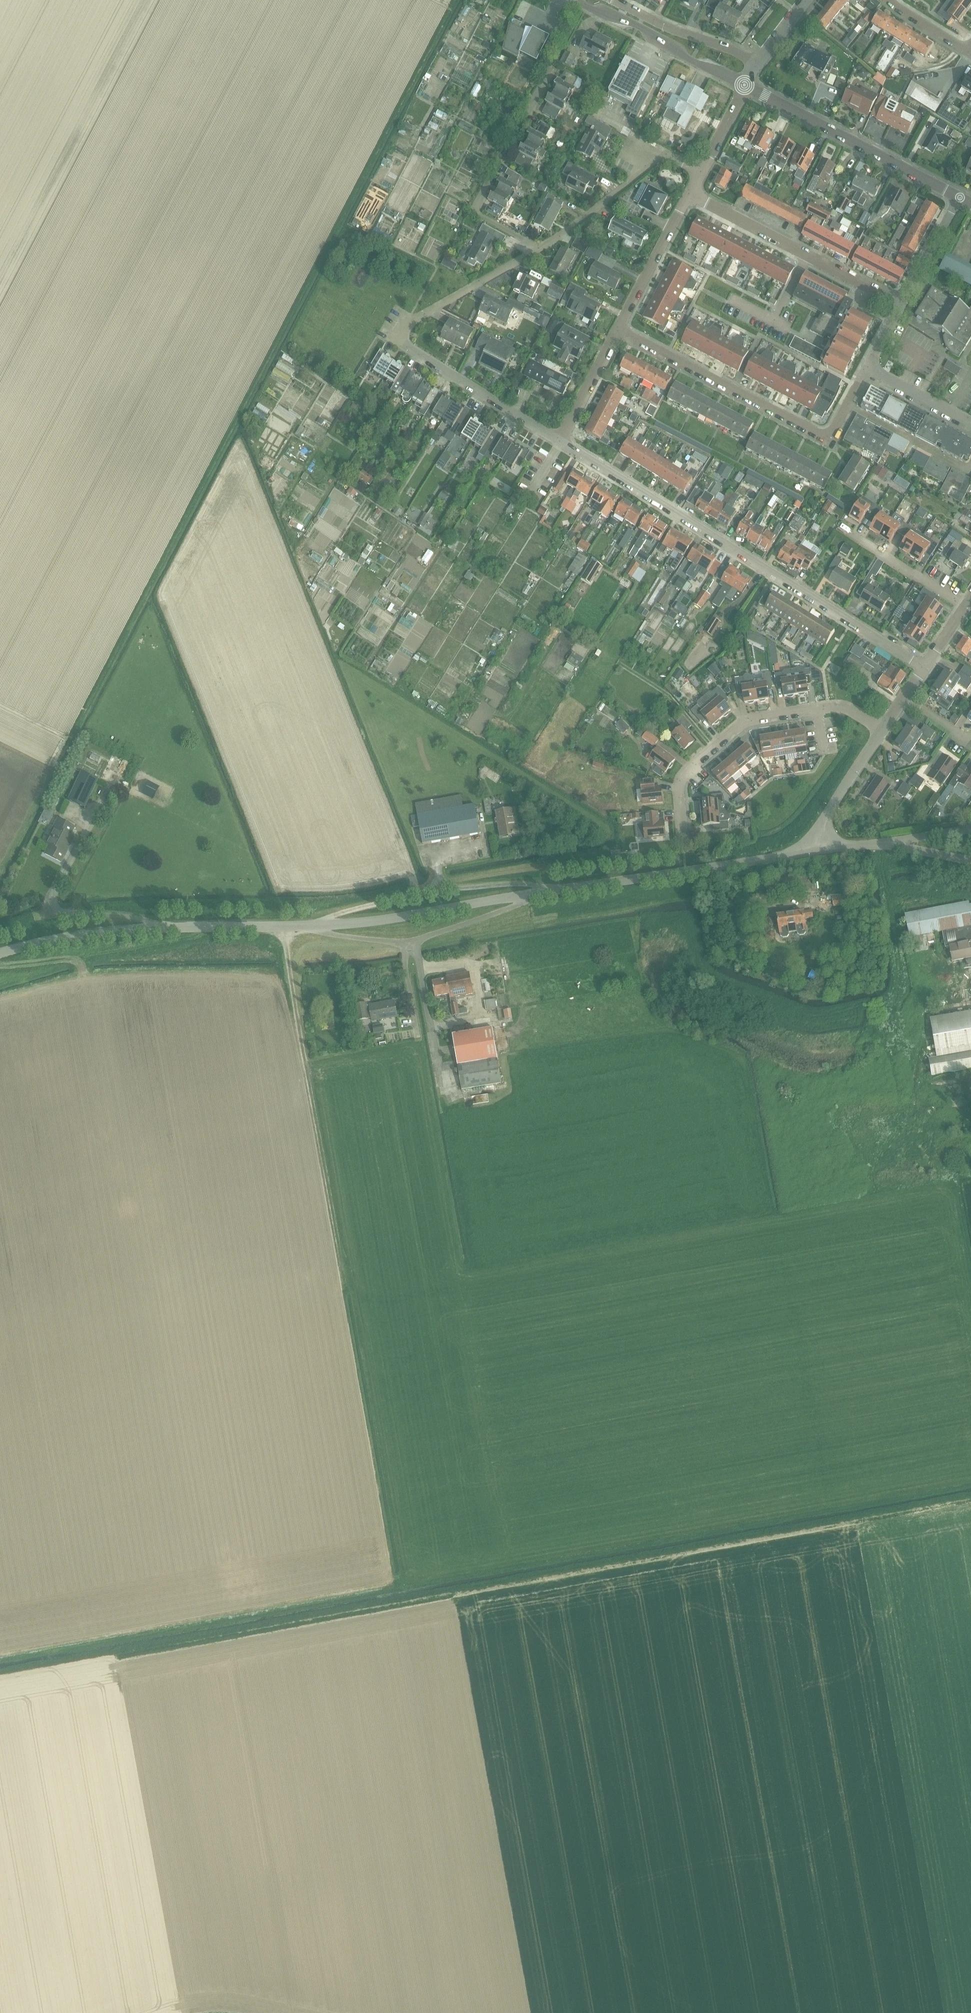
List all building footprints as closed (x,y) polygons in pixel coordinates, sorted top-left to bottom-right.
[(683,3),(695,9),(699,0),(685,0),(683,3)] [(724,24),(731,11),(725,7),(728,1),(725,0),(710,0),(708,4),(708,5),(716,9),(714,10),(717,12),(713,19),(724,24)] [(724,24),(735,30),(739,23),(741,24),(742,23),(745,18),(754,5),(748,0),(747,0),(736,13),(731,11),(724,24)] [(830,3),(840,11),(848,2),(845,0),(833,0),(830,3)] [(870,2),(877,8),(881,4),(876,0),(871,0),(870,2)] [(938,15),(949,22),(952,18),(959,23),(966,13),(955,4),(950,0),(948,0),(938,15)] [(955,4),(966,13),(970,6),(970,0),(958,0),(955,4)] [(830,3),(823,12),(833,20),(840,11),(830,3)] [(864,16),(870,20),(873,16),(872,15),(868,11),(865,15),(864,16)] [(825,30),(833,20),(823,12),(815,22),(825,30)] [(872,24),(882,31),(890,20),(879,13),(872,24)] [(890,20),(882,31),(893,38),(900,26),(890,20)] [(550,37),(549,37),(533,29),(530,33),(509,23),(502,49),(518,57),(519,53),(537,62),(550,37)] [(900,26),(893,38),(904,44),(911,33),(900,26)] [(911,33),(904,44),(914,51),(921,39),(911,33)] [(852,42),(855,38),(850,34),(842,44),(847,48),(851,41),(852,42)] [(606,55),(612,43),(598,35),(595,40),(587,36),(580,50),(583,52),(584,50),(592,54),(594,49),(606,55)] [(921,39),(914,51),(925,58),(932,46),(921,39)] [(833,70),(837,59),(832,57),(831,59),(804,45),(792,62),(800,68),(802,65),(803,65),(805,62),(813,67),(822,73),(818,81),(828,85),(831,75),(833,70)] [(867,63),(878,48),(874,45),(864,61),(867,63)] [(493,52),(491,57),(499,60),(501,56),(493,52)] [(571,68),(576,58),(566,52),(560,62),(571,68)] [(638,117),(655,84),(650,81),(653,76),(625,62),(608,95),(629,106),(626,111),(638,117)] [(892,68),(886,76),(890,79),(896,70),(892,68)] [(557,87),(554,92),(567,99),(570,94),(572,95),(575,89),(577,90),(579,89),(584,81),(565,70),(562,75),(571,80),(568,85),(558,80),(555,85),(557,87)] [(876,76),(884,82),(886,78),(884,77),(878,73),(876,76)] [(967,81),(962,89),(958,94),(963,97),(966,92),(970,95),(970,74),(967,81)] [(882,86),(884,82),(876,76),(873,79),(882,86)] [(688,87),(687,89),(683,86),(684,84),(676,80),(675,81),(667,77),(659,93),(667,98),(664,103),(670,106),(663,118),(677,126),(685,111),(692,115),(703,95),(688,87)] [(838,79),(834,87),(840,90),(842,91),(845,82),(838,79)] [(868,115),(878,96),(862,88),(860,92),(850,87),(842,102),(853,108),(852,109),(867,116),(868,115)] [(918,87),(911,98),(935,113),(942,102),(918,87)] [(564,104),(567,99),(554,92),(551,97),(549,96),(546,102),(553,106),(550,110),(545,108),(542,113),(556,121),(561,111),(563,112),(566,106),(564,104)] [(905,115),(908,109),(900,105),(880,96),(870,116),(890,126),(907,134),(908,133),(914,120),(905,115)] [(476,103),(472,109),(478,112),(481,106),(476,103)] [(945,103),(938,115),(954,125),(958,120),(946,113),(950,107),(945,103)] [(612,130),(597,121),(588,117),(585,123),(593,127),(590,132),(588,131),(577,152),(591,159),(597,147),(602,149),(612,130)] [(645,119),(641,126),(647,129),(651,122),(645,119)] [(530,137),(527,142),(540,149),(543,144),(545,145),(548,139),(552,139),(555,133),(555,130),(538,121),(536,126),(544,130),(541,135),(531,130),(527,135),(530,137)] [(755,138),(759,129),(754,126),(753,125),(750,123),(749,124),(747,123),(739,139),(746,143),(743,148),(750,152),(757,139),(755,138)] [(935,150),(938,144),(945,148),(947,149),(952,140),(943,135),(945,132),(935,126),(923,147),(933,153),(935,150)] [(765,154),(774,137),(768,134),(768,133),(764,131),(763,132),(761,131),(753,147),(765,154)] [(958,141),(961,136),(954,131),(951,137),(958,141)] [(770,163),(769,164),(776,167),(778,168),(779,167),(780,164),(785,166),(787,162),(795,146),(782,140),(778,148),(775,148),(773,152),(775,155),(771,161),(770,163)] [(540,149),(527,142),(524,147),(522,146),(519,152),(522,154),(520,159),(518,158),(515,163),(529,170),(534,161),(536,162),(539,156),(537,155),(540,149)] [(804,176),(805,174),(814,156),(799,149),(790,166),(799,170),(795,178),(796,178),(793,183),(801,187),(804,182),(801,181),(800,179),(802,175),(804,176)] [(757,166),(763,169),(767,162),(767,161),(761,158),(757,166)] [(738,174),(742,167),(728,160),(725,167),(738,174)] [(835,167),(823,160),(812,181),(819,185),(817,189),(824,192),(833,176),(831,175),(835,167)] [(599,179),(584,171),(569,163),(563,174),(570,178),(566,185),(584,195),(588,187),(593,190),(599,179)] [(947,169),(949,178),(957,176),(954,167),(947,169)] [(500,186),(497,191),(510,198),(513,193),(515,194),(518,188),(516,187),(521,177),(508,170),(505,175),(510,177),(507,181),(501,178),(498,184),(500,186)] [(722,172),(715,185),(724,190),(730,181),(735,184),(739,177),(731,173),(730,176),(722,172)] [(860,190),(864,192),(870,180),(859,174),(851,189),(859,193),(860,190)] [(870,180),(864,192),(875,198),(881,186),(870,180)] [(541,184),(538,190),(544,194),(547,188),(541,184)] [(657,215),(667,196),(649,187),(648,187),(642,184),(633,201),(639,204),(638,206),(646,210),(647,210),(657,215)] [(746,185),(740,196),(745,199),(751,188),(746,185)] [(751,188),(745,199),(751,202),(756,190),(753,189),(751,188)] [(765,188),(762,193),(765,195),(766,196),(769,197),(770,197),(773,192),(765,188)] [(877,215),(882,218),(888,212),(890,208),(901,214),(909,198),(891,188),(877,215)] [(756,190),(751,202),(756,204),(761,193),(760,192),(756,190)] [(507,203),(510,198),(497,191),(494,197),(492,195),(489,201),(497,205),(495,210),(488,207),(486,212),(499,219),(504,210),(506,211),(509,205),(507,203)] [(761,193),(756,204),(761,207),(766,196),(765,195),(762,193),(761,193)] [(542,209),(534,224),(545,229),(551,219),(554,221),(562,207),(561,207),(563,203),(546,194),(539,207),(542,209)] [(852,201),(858,204),(861,197),(855,195),(852,201)] [(766,196),(761,207),(766,209),(772,198),(770,197),(769,197),(766,196)] [(850,201),(843,197),(837,208),(844,212),(850,201)] [(861,197),(858,204),(863,206),(866,200),(861,197)] [(772,198),(766,209),(771,212),(777,201),(772,198)] [(618,199),(615,205),(623,209),(626,203),(618,199)] [(777,201),(771,212),(775,214),(781,203),(777,201)] [(781,203),(775,214),(781,217),(787,206),(781,203)] [(806,211),(823,220),(827,214),(829,210),(824,207),(823,210),(811,203),(806,211)] [(912,203),(908,209),(914,212),(918,207),(912,203)] [(926,203),(920,215),(932,222),(939,209),(926,203)] [(787,206),(781,217),(786,220),(792,209),(791,209),(787,206)] [(792,209),(786,220),(791,223),(797,212),(792,209)] [(797,212),(791,223),(797,226),(802,214),(797,212)] [(865,212),(859,222),(865,225),(870,215),(865,212)] [(802,214),(797,226),(801,228),(807,217),(802,214)] [(914,226),(913,227),(925,234),(932,222),(920,215),(914,226)] [(641,247),(648,234),(616,217),(609,231),(641,247)] [(699,241),(709,223),(698,217),(690,233),(689,235),(699,241)] [(812,218),(806,230),(803,236),(814,242),(821,229),(814,226),(817,220),(812,218)] [(843,219),(842,222),(840,224),(849,229),(852,223),(843,219)] [(588,222),(582,227),(587,232),(592,227),(588,222)] [(710,246),(719,229),(709,223),(699,241),(710,246)] [(492,239),(496,232),(482,225),(479,232),(481,233),(468,257),(469,258),(467,263),(474,267),(477,262),(482,265),(495,240),(492,239)] [(899,225),(895,234),(901,237),(906,229),(899,225)] [(913,227),(906,240),(919,246),(925,234),(913,227)] [(860,240),(863,233),(865,230),(860,228),(855,238),(860,240)] [(721,252),(730,234),(719,229),(710,246),(721,252)] [(821,229),(814,242),(825,248),(832,235),(821,229)] [(732,257),(741,240),(730,234),(721,252),(732,257)] [(843,240),(836,253),(847,259),(857,241),(852,238),(853,237),(846,234),(843,240)] [(900,240),(901,237),(895,234),(889,247),(892,248),(897,239),(900,240)] [(832,235),(825,248),(836,253),(843,240),(832,235)] [(584,254),(589,246),(577,239),(572,248),(584,254)] [(742,263),(751,245),(741,240),(732,257),(742,263)] [(906,240),(899,252),(912,259),(919,246),(906,240)] [(753,269),(762,251),(751,245),(742,263),(753,269)] [(598,261),(603,253),(590,246),(586,255),(598,261)] [(563,277),(575,255),(562,247),(550,269),(563,277)] [(606,247),(603,253),(611,257),(614,251),(606,247)] [(853,262),(864,268),(871,255),(860,249),(853,262)] [(764,274),(773,257),(762,251),(753,269),(764,274)] [(871,255),(864,268),(875,274),(882,261),(871,255)] [(907,267),(911,262),(899,256),(896,261),(907,267)] [(784,262),(773,257),(764,274),(774,280),(784,262)] [(945,257),(939,269),(970,286),(970,270),(945,257)] [(444,258),(441,265),(447,268),(450,262),(444,258)] [(667,272),(695,286),(697,284),(690,277),(693,272),(672,261),(667,272)] [(882,261),(875,274),(886,279),(893,266),(882,261)] [(615,290),(622,276),(596,262),(588,276),(615,290)] [(774,280),(785,285),(794,268),(784,262),(774,280)] [(893,266),(886,279),(898,285),(904,272),(893,266)] [(662,282),(682,292),(683,290),(693,291),(695,286),(667,272),(662,282)] [(806,274),(794,298),(822,313),(818,320),(816,319),(810,331),(825,338),(826,336),(832,340),(826,353),(823,359),(822,362),(825,364),(824,366),(844,377),(848,369),(846,368),(849,362),(851,364),(855,356),(853,354),(856,349),(858,350),(862,342),(860,341),(863,336),(865,337),(869,329),(867,328),(869,322),(872,324),(873,322),(854,313),(853,312),(852,313),(850,312),(854,305),(845,300),(847,295),(840,291),(839,294),(833,291),(834,288),(826,284),(825,287),(820,284),(821,281),(813,277),(812,280),(806,277),(808,275),(806,274)] [(532,299),(539,285),(519,275),(512,289),(532,299)] [(563,295),(566,288),(553,282),(550,288),(563,295)] [(656,292),(685,307),(685,306),(678,299),(682,292),(662,282),(656,292)] [(563,301),(570,305),(568,309),(593,322),(601,307),(583,298),(586,292),(572,284),(568,290),(563,301)] [(915,315),(928,323),(941,331),(942,331),(943,333),(944,333),(945,333),(945,334),(944,336),(943,336),(944,339),(945,344),(946,347),(949,351),(952,354),(955,356),(959,358),(960,358),(959,357),(966,347),(970,339),(970,309),(970,310),(968,309),(966,309),(966,308),(964,306),(963,303),(961,301),(958,300),(956,298),(955,298),(954,300),(933,287),(915,315)] [(651,302),(671,313),(671,312),(681,314),(684,309),(685,307),(656,292),(651,302)] [(521,314),(524,307),(509,300),(506,307),(486,297),(479,311),(506,324),(513,310),(521,314)] [(670,316),(670,315),(671,313),(651,302),(643,317),(660,326),(658,329),(664,332),(669,321),(667,320),(670,316)] [(533,303),(530,309),(537,313),(540,307),(533,303)] [(552,318),(549,325),(555,328),(558,321),(552,318)] [(681,343),(693,349),(703,328),(699,326),(700,324),(689,318),(686,324),(690,326),(681,343)] [(464,350),(473,331),(456,322),(453,329),(447,326),(441,337),(457,346),(456,347),(464,350)] [(703,328),(693,349),(704,355),(719,326),(715,324),(708,331),(703,328)] [(564,362),(568,354),(578,359),(589,338),(565,325),(554,346),(561,350),(557,358),(564,362)] [(719,326),(704,355),(715,360),(726,340),(721,338),(722,328),(719,326)] [(502,375),(514,351),(483,335),(475,349),(484,353),(479,363),(502,375)] [(726,340),(715,360),(726,366),(741,338),(738,336),(730,342),(726,340)] [(515,343),(503,338),(501,342),(513,347),(515,343)] [(741,338),(726,366),(738,372),(748,352),(744,349),(745,340),(741,338)] [(380,376),(384,379),(394,362),(390,360),(391,359),(390,358),(389,357),(388,357),(387,357),(386,358),(384,357),(386,353),(380,350),(371,365),(373,366),(369,373),(378,379),(380,376)] [(755,355),(744,375),(755,381),(770,353),(767,351),(759,358),(755,355)] [(770,353),(755,381),(767,387),(777,367),(773,364),(774,355),(770,353)] [(620,368),(632,374),(638,362),(627,356),(622,364),(620,368)] [(948,360),(947,362),(944,367),(955,374),(957,375),(961,368),(948,360)] [(394,362),(384,379),(387,381),(386,383),(393,387),(391,390),(397,394),(412,369),(406,366),(404,369),(402,367),(402,366),(402,365),(401,364),(400,363),(397,365),(394,362)] [(563,395),(570,381),(531,362),(524,376),(563,395)] [(638,362),(632,374),(643,380),(649,367),(638,362)] [(777,367),(767,387),(778,393),(793,365),(789,363),(782,369),(777,367)] [(793,365),(778,393),(789,399),(800,379),(795,376),(796,366),(793,365)] [(649,367),(643,380),(654,386),(660,373),(649,367)] [(412,369),(397,394),(403,398),(403,399),(402,400),(403,401),(403,402),(404,402),(405,403),(406,403),(407,404),(407,403),(408,403),(409,402),(410,402),(410,401),(413,397),(415,398),(412,402),(413,402),(423,385),(425,381),(421,379),(421,377),(420,376),(419,376),(418,376),(417,377),(415,376),(417,372),(412,369)] [(660,373),(654,386),(665,391),(671,379),(660,373)] [(800,379),(789,399),(800,404),(815,376),(812,374),(804,381),(800,379)] [(811,410),(810,412),(822,418),(826,413),(827,414),(835,401),(841,388),(839,387),(842,381),(830,374),(825,384),(822,390),(820,393),(815,403),(811,410)] [(815,376),(800,404),(811,410),(815,403),(820,393),(822,390),(818,388),(819,378),(815,376)] [(620,385),(624,387),(629,379),(624,377),(620,385)] [(629,379),(624,387),(629,390),(633,382),(629,379)] [(668,400),(694,413),(702,398),(676,384),(668,400)] [(423,385),(413,402),(416,404),(415,406),(421,409),(419,413),(424,416),(440,391),(435,388),(433,391),(430,390),(430,388),(430,387),(429,386),(428,386),(427,386),(426,387),(423,385)] [(618,407),(617,408),(625,412),(626,410),(627,408),(619,404),(624,396),(616,392),(609,388),(603,399),(618,407)] [(863,403),(861,408),(880,418),(890,399),(871,388),(864,401),(863,403)] [(642,397),(646,400),(651,391),(647,389),(642,397)] [(440,391),(424,416),(430,420),(432,416),(438,420),(439,418),(444,420),(453,404),(449,402),(450,400),(450,399),(449,398),(447,398),(446,398),(445,399),(443,398),(445,395),(440,391)] [(651,391),(646,400),(657,406),(661,399),(655,396),(656,394),(651,391)] [(702,398),(694,413),(719,427),(728,411),(702,398)] [(612,418),(611,419),(619,423),(620,421),(621,419),(613,415),(617,408),(618,407),(603,399),(597,410),(612,418)] [(890,399),(880,418),(898,427),(908,408),(890,399)] [(641,401),(639,405),(646,409),(649,405),(641,401)] [(453,404),(444,420),(447,422),(446,425),(452,429),(450,432),(455,435),(471,410),(465,407),(463,410),(461,409),(461,408),(461,406),(460,405),(459,405),(458,405),(457,406),(453,404)] [(651,406),(646,414),(652,417),(657,409),(651,406)] [(908,408),(898,427),(916,437),(926,418),(908,408)] [(468,441),(472,443),(482,426),(478,424),(479,422),(478,421),(477,421),(476,420),(475,421),(474,422),(472,420),(476,414),(471,410),(455,435),(460,438),(460,439),(467,443),(468,441)] [(606,429),(605,430),(613,434),(614,432),(615,430),(608,426),(611,419),(612,418),(597,410),(592,421),(606,429)] [(728,411),(719,427),(745,440),(753,424),(728,411)] [(844,440),(863,450),(863,449),(881,458),(888,445),(894,434),(857,415),(844,440)] [(926,418),(916,437),(935,447),(946,428),(926,418)] [(602,437),(605,430),(606,429),(592,421),(586,432),(588,434),(600,440),(599,441),(607,445),(609,441),(602,437)] [(300,426),(295,435),(299,438),(305,429),(300,426)] [(482,426),(472,443),(475,445),(474,447),(480,451),(478,454),(484,457),(500,433),(494,429),(492,433),(489,431),(490,430),(490,429),(489,428),(488,427),(486,428),(485,429),(482,426)] [(946,428),(935,447),(951,456),(962,436),(946,428)] [(500,433),(484,457),(489,460),(491,458),(497,461),(499,459),(502,462),(513,445),(509,443),(509,442),(509,441),(508,440),(507,439),(506,440),(505,441),(503,440),(505,436),(500,433)] [(755,434),(747,450),(773,464),(781,448),(755,434)] [(894,434),(888,445),(904,453),(909,442),(894,434)] [(951,456),(962,461),(964,462),(965,462),(966,462),(968,462),(969,461),(970,461),(970,458),(970,441),(965,438),(962,436),(951,456)] [(628,440),(620,454),(631,460),(639,447),(640,447),(645,440),(643,439),(641,438),(637,445),(628,440)] [(639,447),(631,460),(641,467),(650,453),(651,454),(656,446),(653,445),(652,444),(647,451),(640,447),(639,447)] [(513,445),(502,462),(506,464),(505,466),(511,470),(515,464),(521,468),(525,460),(531,452),(525,448),(523,452),(520,450),(520,449),(520,448),(519,447),(519,446),(517,447),(516,448),(513,445)] [(781,448),(773,464),(798,477),(807,461),(781,448)] [(917,465),(923,454),(916,450),(910,461),(917,465)] [(650,453),(641,467),(652,473),(660,460),(662,461),(666,453),(665,452),(663,451),(658,458),(651,454),(650,453)] [(704,464),(708,458),(704,456),(703,456),(694,452),(692,456),(704,464)] [(917,465),(924,468),(930,457),(923,454),(917,465)] [(660,460),(652,473),(662,480),(671,466),(672,467),(677,459),(675,458),(673,457),(668,465),(662,461),(660,460)] [(855,457),(847,469),(854,474),(862,461),(855,457)] [(922,471),(929,475),(936,461),(930,457),(924,468),(922,471)] [(807,461),(798,477),(824,490),(832,475),(807,461)] [(862,461),(854,474),(862,479),(870,466),(862,461)] [(936,461),(929,475),(936,479),(943,465),(936,461)] [(671,466),(662,480),(673,486),(681,473),(683,474),(688,466),(686,465),(684,464),(679,471),(672,467),(671,466)] [(876,468),(872,473),(877,477),(882,469),(877,465),(876,468)] [(943,465),(936,479),(943,482),(950,468),(943,465)] [(729,466),(722,478),(727,480),(734,468),(729,466)] [(839,482),(847,487),(854,474),(847,469),(839,482)] [(940,490),(948,495),(952,488),(960,473),(952,469),(940,490)] [(572,488),(567,497),(561,506),(565,509),(570,501),(571,501),(571,500),(574,496),(573,495),(585,476),(576,470),(571,477),(567,484),(572,488)] [(681,473),(673,486),(684,493),(692,480),(693,481),(697,475),(698,473),(694,470),(689,478),(683,474),(681,473)] [(358,478),(370,485),(375,478),(363,471),(358,478)] [(569,476),(566,474),(563,472),(554,488),(560,491),(569,476)] [(960,473),(952,488),(958,492),(967,477),(960,473)] [(854,474),(847,487),(854,491),(862,479),(854,474)] [(748,475),(744,481),(752,485),(756,479),(748,475)] [(573,495),(574,496),(578,498),(581,493),(587,497),(589,494),(596,483),(585,476),(573,495)] [(958,492),(963,495),(964,492),(966,493),(970,484),(970,479),(967,477),(958,492)] [(692,501),(691,503),(696,506),(695,507),(706,514),(715,499),(718,495),(723,486),(718,482),(712,492),(709,496),(705,493),(704,494),(699,490),(692,501)] [(766,484),(763,490),(769,493),(771,488),(766,484)] [(592,510),(596,513),(609,491),(600,485),(593,496),(591,500),(596,503),(592,510)] [(960,503),(966,493),(964,492),(963,495),(958,492),(952,488),(948,495),(960,503)] [(442,491),(438,498),(443,502),(448,494),(442,491)] [(592,520),(597,522),(601,515),(606,519),(610,513),(611,513),(613,509),(620,498),(609,491),(596,513),(595,516),(594,517),(592,520)] [(774,496),(778,499),(784,502),(785,502),(788,496),(783,494),(779,491),(778,491),(774,496)] [(715,499),(706,514),(717,521),(735,494),(734,495),(730,492),(722,504),(715,499)] [(735,494),(717,521),(728,527),(730,524),(736,528),(743,518),(736,514),(737,513),(731,509),(739,496),(735,493),(735,494)] [(772,509),(778,499),(774,496),(768,506),(772,509)] [(376,502),(375,503),(381,507),(381,506),(384,501),(379,497),(376,502)] [(853,512),(849,518),(860,524),(863,519),(868,522),(871,517),(878,506),(863,497),(853,512)] [(615,514),(625,520),(634,506),(624,500),(617,511),(615,514)] [(570,501),(565,509),(571,513),(577,505),(571,501),(570,501)] [(828,502),(824,510),(832,515),(836,507),(828,502)] [(540,506),(536,512),(543,516),(547,510),(540,506)] [(634,506),(625,520),(636,527),(644,513),(634,506)] [(869,531),(880,537),(890,520),(880,514),(883,510),(878,506),(871,517),(876,520),(869,531)] [(392,513),(392,514),(397,518),(397,517),(401,511),(396,508),(392,513)] [(736,533),(746,539),(755,525),(749,521),(753,514),(749,511),(738,529),(736,533)] [(784,520),(789,523),(790,524),(795,516),(790,512),(784,520)] [(954,518),(959,522),(960,521),(967,526),(965,529),(970,532),(970,533),(970,520),(967,518),(965,517),(958,512),(954,518)] [(424,513),(418,524),(421,526),(424,527),(430,516),(427,515),(424,513)] [(589,525),(592,520),(594,517),(589,514),(584,523),(589,525)] [(644,532),(634,546),(640,550),(649,535),(658,521),(647,515),(639,529),(644,532)] [(755,525),(746,539),(757,546),(766,532),(759,528),(765,519),(761,516),(755,525)] [(798,534),(806,522),(796,516),(789,528),(798,534)] [(612,518),(607,526),(612,529),(617,522),(612,518)] [(897,533),(902,536),(908,526),(903,523),(901,527),(890,520),(880,537),(890,544),(897,533)] [(658,521),(649,535),(660,542),(669,528),(658,521)] [(766,532),(757,546),(767,552),(778,536),(783,527),(779,524),(775,530),(772,536),(766,532)] [(899,550),(910,556),(923,535),(908,526),(902,536),(906,539),(899,550)] [(629,529),(619,546),(624,549),(634,532),(629,529)] [(668,547),(673,550),(682,536),(672,530),(663,544),(659,551),(664,554),(668,547)] [(443,532),(440,537),(445,541),(449,535),(443,532)] [(481,538),(479,542),(482,544),(488,535),(485,533),(482,538),(481,538)] [(568,533),(565,539),(570,542),(574,536),(568,533)] [(923,535),(910,556),(920,563),(927,552),(932,555),(938,545),(923,535)] [(673,550),(669,556),(675,560),(671,567),(676,570),(685,555),(693,543),(682,536),(673,550)] [(453,538),(447,548),(453,551),(459,542),(453,538)] [(582,540),(577,547),(586,552),(590,545),(582,540)] [(970,553),(970,550),(962,544),(956,540),(947,555),(951,558),(949,560),(959,567),(963,569),(969,560),(967,559),(970,553)] [(781,563),(786,567),(798,548),(787,542),(777,559),(782,561),(781,563)] [(844,544),(839,552),(847,556),(852,549),(844,544)] [(686,574),(691,577),(707,551),(696,545),(688,557),(687,560),(693,563),(686,574)] [(798,548),(786,567),(792,570),(794,569),(799,572),(802,567),(807,570),(817,555),(801,545),(798,549),(798,548)] [(640,551),(636,556),(647,563),(650,558),(640,551)] [(707,551),(691,577),(695,580),(699,573),(705,576),(707,572),(712,575),(713,576),(714,576),(718,570),(721,564),(715,561),(717,558),(707,551)] [(848,592),(856,580),(838,568),(842,560),(836,557),(830,567),(835,571),(829,581),(848,592)] [(880,612),(889,597),(869,585),(872,581),(870,579),(873,575),(876,577),(884,563),(877,559),(856,593),(862,597),(860,600),(868,605),(880,612)] [(601,567),(594,562),(583,579),(590,583),(601,567)] [(631,578),(637,567),(632,564),(626,574),(631,578)] [(723,587),(713,604),(720,608),(726,597),(729,592),(732,588),(742,573),(731,567),(726,575),(722,581),(720,585),(723,587)] [(468,572),(465,578),(470,581),(474,576),(468,572)] [(729,592),(726,597),(730,600),(731,600),(738,592),(742,594),(745,589),(751,579),(742,573),(732,588),(729,592)] [(624,577),(621,581),(630,586),(632,582),(624,577)] [(682,578),(676,587),(682,590),(688,581),(682,578)] [(764,608),(768,610),(777,595),(773,593),(773,594),(767,590),(759,603),(764,607),(764,608)] [(694,604),(701,609),(710,595),(703,591),(694,604)] [(663,606),(670,595),(664,592),(658,602),(663,606)] [(931,593),(927,598),(928,599),(937,605),(941,599),(931,593)] [(777,595),(768,610),(773,613),(778,616),(787,601),(777,595)] [(927,598),(921,608),(937,618),(943,609),(937,605),(928,599),(927,598)] [(903,600),(899,606),(905,610),(909,603),(903,600)] [(787,601),(778,616),(782,619),(787,622),(796,607),(787,601)] [(567,603),(562,611),(567,614),(572,606),(567,603)] [(899,606),(893,615),(895,616),(899,619),(905,610),(899,606)] [(796,607),(787,622),(791,624),(797,628),(806,613),(796,607)] [(921,608),(915,617),(931,627),(937,618),(921,608)] [(671,611),(668,617),(674,620),(677,615),(671,611)] [(806,613),(797,628),(799,629),(806,634),(815,619),(806,613)] [(713,617),(704,631),(712,636),(721,622),(714,617),(713,617)] [(915,617),(909,626),(925,636),(931,627),(915,617)] [(815,619),(806,634),(808,635),(816,640),(825,625),(815,619)] [(825,625),(816,640),(817,640),(825,646),(835,631),(825,625)] [(909,626),(903,635),(910,640),(907,644),(915,649),(918,645),(919,646),(925,636),(909,626)] [(788,628),(780,641),(783,643),(785,640),(784,639),(790,629),(788,628)] [(758,635),(747,630),(748,639),(755,643),(758,635)] [(741,633),(736,637),(740,642),(745,638),(741,633)] [(970,650),(970,642),(964,637),(956,650),(966,657),(967,656),(970,659),(970,650)] [(861,659),(866,651),(856,644),(851,652),(861,659)] [(871,644),(869,648),(874,652),(877,648),(877,647),(876,647),(871,644)] [(777,655),(770,656),(771,665),(778,664),(777,655)] [(893,695),(899,685),(862,660),(861,661),(853,655),(847,663),(852,666),(849,670),(858,676),(864,667),(882,680),(878,685),(893,695)] [(862,660),(899,685),(906,675),(891,666),(888,670),(884,667),(883,668),(864,656),(862,660)] [(570,657),(567,662),(577,669),(581,664),(570,657)] [(724,658),(718,661),(722,669),(725,668),(726,663),(724,658)] [(714,664),(708,669),(716,677),(721,672),(714,664)] [(939,680),(953,690),(958,684),(967,690),(970,684),(970,679),(970,678),(970,671),(964,666),(960,672),(957,677),(946,669),(939,680)] [(678,668),(672,677),(679,681),(684,672),(678,668)] [(792,670),(796,695),(799,694),(800,695),(804,695),(805,693),(808,693),(806,681),(812,680),(810,668),(801,670),(800,668),(792,670)] [(814,668),(810,668),(812,680),(812,683),(821,682),(820,671),(814,668)] [(793,695),(796,695),(792,670),(784,671),(783,673),(774,674),(775,680),(776,686),(782,685),(784,697),(787,696),(789,697),(792,697),(793,695)] [(762,675),(752,676),(754,684),(756,701),(759,701),(761,702),(764,701),(766,700),(768,699),(766,687),(772,687),(771,680),(771,678),(770,673),(761,674),(762,675)] [(737,678),(735,678),(737,692),(743,691),(745,703),(747,703),(749,704),(752,703),(754,702),(756,701),(754,684),(752,676),(751,676),(750,675),(748,674),(745,675),(744,676),(743,677),(737,678)] [(949,696),(953,690),(939,680),(931,691),(942,698),(939,704),(948,710),(955,701),(949,696)] [(703,697),(721,718),(723,717),(725,717),(728,714),(728,712),(730,710),(723,701),(727,698),(726,696),(718,687),(712,693),(710,693),(709,692),(703,697)] [(719,720),(721,718),(703,697),(698,702),(699,704),(698,704),(691,710),(700,721),(704,717),(712,726),(714,724),(716,724),(719,722),(719,720)] [(954,715),(950,721),(955,724),(959,718),(954,715)] [(689,733),(689,731),(688,729),(691,726),(683,716),(676,721),(681,727),(671,735),(678,743),(678,745),(681,748),(683,748),(684,750),(694,741),(688,734),(689,733)] [(908,725),(901,735),(915,745),(920,739),(926,743),(928,739),(930,740),(935,733),(924,725),(919,732),(908,725)] [(793,732),(796,754),(807,752),(805,742),(804,730),(793,732)] [(647,732),(642,738),(653,746),(658,740),(647,732)] [(782,734),(785,755),(796,754),(793,732),(782,734)] [(771,735),(775,757),(785,755),(782,734),(771,735)] [(764,759),(775,757),(771,735),(760,737),(761,739),(753,741),(756,746),(758,751),(759,754),(763,753),(764,759)] [(911,752),(915,745),(901,735),(893,746),(904,753),(901,759),(910,765),(917,756),(911,752)] [(738,752),(748,764),(756,757),(751,751),(746,745),(738,752)] [(665,772),(675,759),(658,747),(649,759),(665,772)] [(729,759),(740,771),(748,764),(738,752),(729,759)] [(942,755),(928,776),(941,786),(956,764),(942,755)] [(592,766),(603,769),(605,763),(594,759),(592,766)] [(731,778),(732,778),(740,771),(729,759),(721,766),(731,778)] [(956,774),(949,784),(954,788),(958,782),(970,791),(970,763),(961,778),(956,774)] [(736,783),(732,778),(731,778),(721,766),(713,773),(723,785),(727,790),(735,783),(736,783)] [(84,808),(97,780),(81,772),(68,800),(84,808)] [(916,774),(909,783),(918,790),(925,780),(916,774)] [(863,796),(877,805),(890,786),(877,777),(863,796)] [(653,779),(641,781),(642,789),(641,789),(642,803),(655,801),(655,803),(662,802),(661,790),(655,791),(655,787),(654,787),(653,779)] [(142,794),(152,799),(159,787),(149,781),(142,794)] [(908,794),(912,788),(904,782),(897,792),(905,798),(908,794)] [(742,783),(738,786),(743,791),(747,788),(742,783)] [(701,811),(701,814),(726,812),(729,812),(728,803),(726,802),(724,802),(723,794),(711,795),(712,801),(700,802),(700,805),(699,807),(700,810),(701,811)] [(411,816),(413,828),(420,827),(423,845),(480,834),(475,804),(463,807),(461,796),(416,805),(418,815),(411,816)] [(501,837),(519,834),(515,809),(497,812),(501,837)] [(729,819),(729,812),(726,812),(701,814),(702,817),(700,818),(701,822),(702,823),(702,826),(714,825),(715,831),(729,830),(728,827),(729,819)] [(645,839),(666,837),(664,822),(663,813),(658,814),(658,813),(646,814),(647,823),(644,824),(645,839)] [(67,840),(73,827),(58,819),(48,837),(53,839),(45,854),(61,862),(71,842),(67,840)] [(834,907),(845,905),(844,897),(833,899),(834,907)] [(913,944),(936,939),(934,934),(943,932),(944,938),(970,933),(970,906),(970,907),(969,903),(905,915),(910,938),(912,938),(913,944)] [(806,933),(805,925),(804,919),(813,918),(812,911),(777,916),(780,936),(783,938),(787,938),(789,935),(789,933),(797,932),(797,934),(799,936),(804,936),(806,933)] [(944,938),(946,948),(950,947),(952,961),(952,962),(954,962),(955,962),(967,959),(968,965),(970,964),(970,933),(944,938)] [(937,949),(936,939),(913,944),(915,953),(937,949)] [(811,971),(808,978),(814,980),(817,973),(811,971)] [(447,979),(433,982),(435,997),(449,994),(450,998),(453,1015),(459,1014),(458,1005),(456,997),(474,994),(470,973),(446,977),(447,979)] [(487,1010),(497,1008),(495,999),(485,1001),(487,1010)] [(357,1021),(372,1019),(372,1021),(398,1017),(395,1001),(368,1006),(368,1003),(354,1005),(357,1021)] [(509,1010),(502,1011),(504,1020),(511,1019),(509,1010)] [(930,1018),(937,1057),(929,1058),(932,1075),(970,1069),(970,1011),(930,1018)] [(375,1034),(384,1032),(383,1025),(374,1026),(375,1034)] [(492,1027),(452,1034),(462,1089),(502,1083),(492,1027)]
